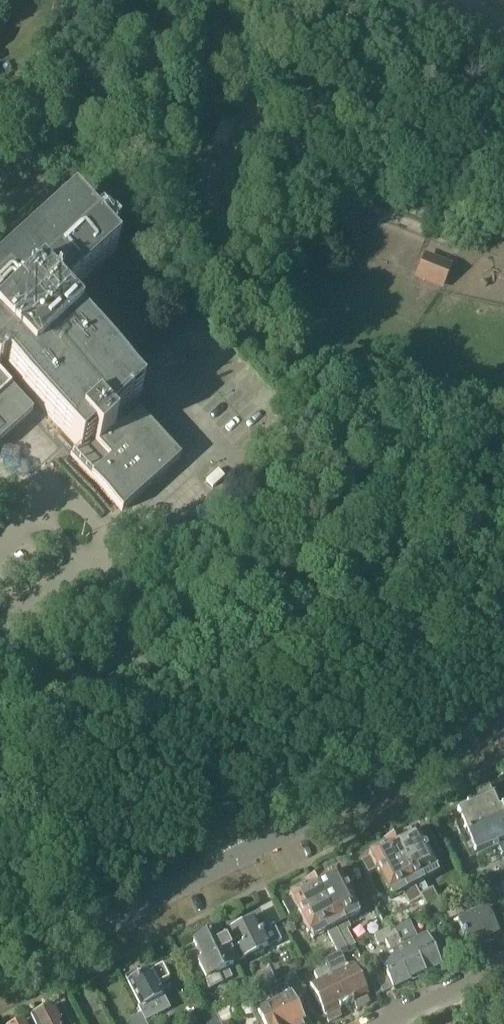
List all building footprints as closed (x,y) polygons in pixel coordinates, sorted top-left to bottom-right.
[(41,405),(79,448),(71,455),(122,511),(180,458),(139,414),(125,427),(115,417),(142,393),(58,302),(116,247),(73,200),(0,267),(0,442),(41,405)] [(444,284),(450,269),(424,258),(418,273),(444,284)] [(459,837),(503,817),(500,809),(493,794),(491,795),(488,787),(475,793),(478,800),(456,809),(461,822),(454,826),(459,837)] [(459,837),(463,847),(464,847),(470,860),(498,848),(501,855),(503,854),(503,818),(503,817),(459,837)] [(392,843),(419,895),(427,891),(420,877),(436,869),(424,846),(432,842),(426,830),(417,834),(416,831),(401,839),(400,838),(392,843)] [(369,859),(361,863),(367,875),(375,871),(387,894),(403,886),(405,891),(402,893),(408,906),(421,900),(419,895),(392,843),(383,847),(383,848),(368,856),(369,859)] [(321,878),(312,883),(348,949),(355,946),(347,930),(350,928),(347,921),(359,915),(356,910),(357,909),(345,886),(353,882),(347,870),(339,874),(337,871),(322,879),(321,878)] [(495,901),(486,882),(476,887),(486,906),(495,901)] [(309,934),(324,927),(338,954),(340,953),(348,949),(312,883),(304,887),(304,888),(289,896),(291,899),(282,904),(289,916),(297,911),(309,934)] [(432,889),(427,891),(419,895),(421,900),(427,911),(440,904),(432,889)] [(497,935),(485,912),(484,911),(457,925),(470,949),(471,948),(470,948),(495,935),(495,936),(497,935)] [(268,930),(259,912),(239,923),(241,927),(226,934),(240,962),(281,941),(274,927),(268,930)] [(408,920),(392,928),(416,977),(448,962),(441,947),(432,952),(425,939),(419,942),(408,920)] [(416,977),(392,928),(374,937),(378,946),(384,942),(391,955),(379,961),(384,971),(374,976),(382,994),(416,977)] [(226,971),(231,968),(226,957),(230,956),(224,942),(220,944),(216,934),(192,946),(193,947),(185,951),(193,967),(196,966),(208,990),(230,980),(226,971)] [(324,961),(327,968),(345,1007),(353,1003),(356,1010),(368,1005),(365,997),(366,997),(352,967),(348,969),(340,953),(338,954),(324,961)] [(138,1007),(146,1021),(170,1009),(158,985),(166,981),(159,968),(151,972),(138,978),(135,973),(126,977),(140,1006),(138,1007)] [(337,1011),(345,1007),(327,968),(314,974),(318,983),(310,987),(324,1017),(325,1017),(328,1023),(340,1018),(337,1011)] [(271,972),(245,984),(251,995),(276,983),(271,972)] [(294,1000),(304,996),(294,975),(284,980),(294,1000)] [(271,1007),(268,1004),(264,1003),(259,1006),(258,1010),(258,1013),(256,1014),(261,1023),(259,1023),(305,1023),(299,1012),(296,1014),(288,998),(283,990),(269,997),(273,1005),(271,1007)] [(31,1019),(34,1023),(69,1023),(65,1016),(59,1019),(54,1008),(31,1019)] [(215,1014),(203,1020),(205,1023),(220,1023),(215,1014)]
